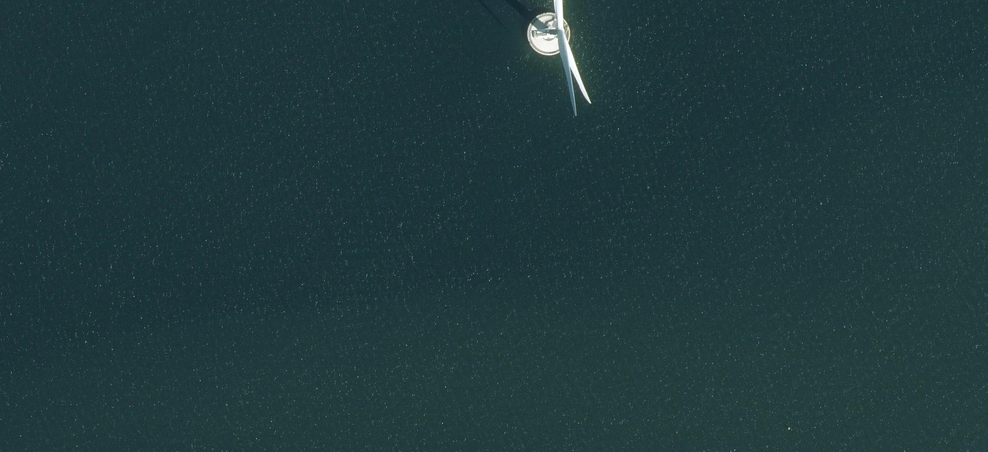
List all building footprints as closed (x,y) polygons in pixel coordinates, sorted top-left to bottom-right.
[(552,34),(552,33),(552,32),(551,32),(551,31),(550,31),(549,30),(548,30),(547,30),(546,31),(545,31),(545,32),(544,32),(544,33),(544,34),(544,35),(544,36),(544,37),(545,37),(545,38),(546,38),(547,38),(547,39),(548,39),(549,39),(549,38),(550,38),(551,38),(551,37),(552,37),(552,36),(552,35),(552,34)]
